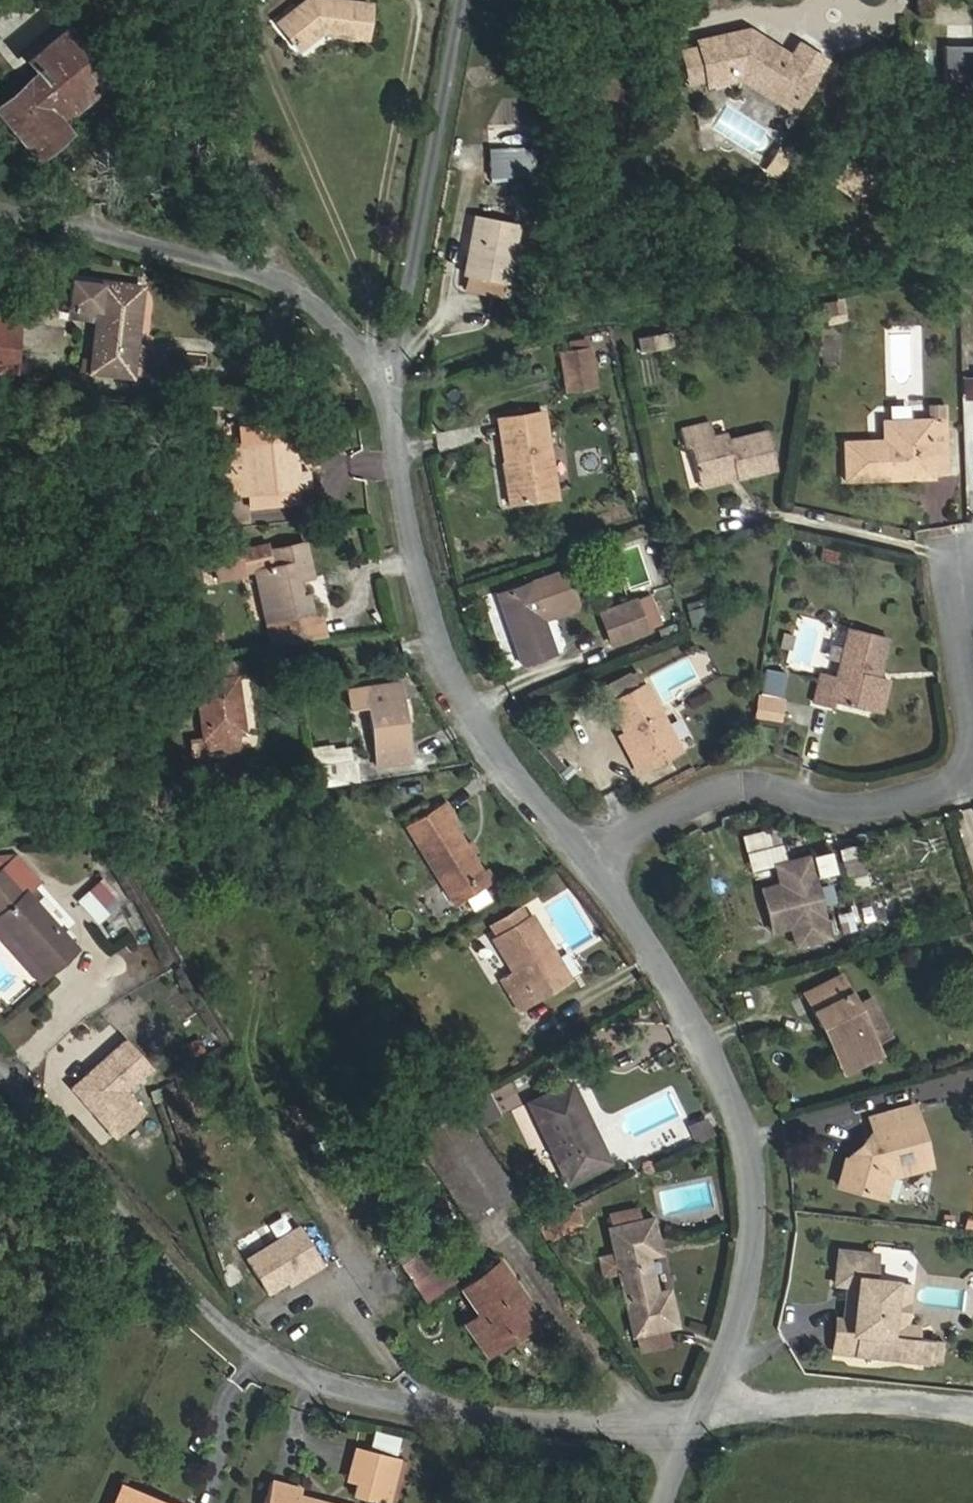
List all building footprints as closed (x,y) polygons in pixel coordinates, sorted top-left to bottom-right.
[(369,3),(342,0),(304,0),(276,22),(297,49),(319,32),(365,38),(369,3)] [(790,55),(748,28),(696,40),(698,45),(706,80),(707,85),(739,78),(756,89),(774,84),(800,100),(826,59),(798,42),(790,55)] [(38,72),(76,41),(67,30),(29,61),(38,72)] [(110,81),(76,41),(38,72),(0,104),(0,115),(36,158),(68,132),(60,122),(110,81)] [(943,44),(943,80),(972,80),(972,45),(943,44)] [(706,80),(698,45),(679,49),(687,84),(706,80)] [(800,100),(774,84),(756,89),(792,112),(800,100)] [(528,162),(528,146),(515,147),(516,163),(528,162)] [(516,163),(515,147),(489,148),(490,176),(517,175),(516,163)] [(856,195),(834,178),(831,182),(853,198),(856,195)] [(506,283),(518,223),(474,215),(463,275),(468,276),(501,282),(506,283)] [(499,295),(501,282),(468,276),(466,289),(499,295)] [(134,345),(141,286),(103,281),(103,283),(69,278),(65,308),(97,311),(91,361),(79,360),(78,370),(130,377),(131,372),(134,345)] [(840,306),(839,299),(822,302),(823,310),(840,306)] [(843,321),(840,306),(823,310),(826,325),(843,321)] [(18,319),(0,318),(0,372),(15,373),(18,319)] [(666,345),(664,331),(648,334),(651,348),(666,345)] [(587,349),(586,337),(567,340),(569,351),(587,349)] [(143,374),(146,346),(134,345),(131,372),(143,374)] [(594,385),(588,348),(587,349),(569,351),(560,353),(566,389),(594,385)] [(555,495),(542,411),(499,418),(507,465),(503,465),(509,503),(555,495)] [(931,472),(931,456),(942,456),(941,420),(883,422),(884,441),(844,442),(845,479),(931,476),(931,472)] [(293,438),(291,421),(237,427),(239,444),(293,438)] [(775,467),(766,430),(727,440),(726,433),(712,436),(709,423),(679,431),(682,445),(688,444),(698,482),(735,472),(736,477),(775,467)] [(307,470),(297,472),(293,438),(239,444),(225,445),(228,475),(220,476),(222,495),(247,492),(295,487),(309,485),(307,470)] [(943,472),(942,456),(931,456),(931,472),(943,472)] [(699,486),(736,477),(735,472),(698,482),(699,486)] [(297,502),(295,487),(247,492),(249,507),(297,502)] [(801,551),(803,542),(789,540),(788,548),(801,551)] [(300,596),(296,579),(311,576),(304,542),(267,550),(265,543),(237,550),(237,555),(212,560),(215,580),(242,575),(241,569),(253,567),(265,619),(310,609),(306,595),(300,596)] [(837,564),(840,551),(821,547),(818,559),(837,564)] [(215,580),(212,560),(201,562),(204,582),(215,580)] [(542,620),(577,607),(564,570),(496,593),(522,666),(554,655),(542,620)] [(659,625),(648,594),(634,599),(645,630),(659,625)] [(645,630),(634,599),(598,612),(610,643),(645,630)] [(704,599),(685,603),(689,626),(708,622),(704,599)] [(269,634),(314,624),(310,609),(265,619),(269,634)] [(868,710),(877,675),(887,636),(847,626),(835,675),(820,671),(812,702),(832,707),(833,702),(868,710)] [(791,650),(794,635),(782,632),(779,647),(791,650)] [(236,676),(233,659),(192,664),(194,682),(236,676)] [(879,713),(887,678),(877,675),(868,710),(879,713)] [(243,733),(236,676),(194,682),(202,737),(189,739),(191,756),(238,749),(236,734),(243,733)] [(757,691),(778,694),(780,681),(759,678),(757,691)] [(409,761),(398,681),(347,689),(350,707),(367,705),(376,765),(409,761)] [(680,752),(643,681),(606,701),(622,731),(635,757),(631,759),(638,773),(680,752)] [(756,696),(753,714),(778,718),(781,700),(776,699),(760,697),(756,696)] [(635,757),(622,731),(617,733),(631,759),(635,757)] [(543,744),(535,752),(557,771),(564,763),(543,744)] [(349,761),(347,748),(331,750),(331,746),(312,749),(315,766),(349,761)] [(357,780),(354,760),(349,761),(315,766),(318,786),(357,780)] [(147,811),(147,798),(137,799),(138,812),(147,811)] [(482,873),(448,817),(453,815),(444,801),(405,825),(453,904),(461,899),(483,886),(485,885),(479,875),(482,873)] [(745,867),(782,862),(777,827),(740,832),(745,867)] [(856,843),(835,847),(843,888),(864,883),(856,843)] [(827,936),(811,875),(833,869),(828,850),(783,862),(788,881),(779,883),(761,888),(772,930),(790,925),(795,944),(827,936)] [(40,882),(15,855),(2,867),(0,869),(0,918),(48,973),(76,948),(27,893),(40,882)] [(788,881),(783,862),(774,864),(779,883),(788,881)] [(493,880),(486,870),(482,873),(479,875),(485,885),(493,880)] [(102,908),(113,898),(99,882),(88,892),(102,908)] [(491,898),(483,886),(461,899),(469,912),(491,898)] [(102,908),(88,892),(77,902),(98,924),(108,914),(102,908)] [(496,936),(526,918),(519,907),(490,925),(496,936)] [(556,974),(546,957),(553,952),(531,915),(526,918),(496,936),(492,939),(512,972),(500,979),(518,1009),(548,991),(542,982),(556,974)] [(0,918),(0,939),(38,982),(48,973),(0,918)] [(548,991),(569,978),(553,952),(546,957),(556,974),(542,982),(548,991)] [(888,1034),(871,999),(855,1006),(840,975),(804,992),(820,1024),(827,1021),(844,1056),(873,1042),(888,1034)] [(843,1071),(879,1053),(873,1042),(844,1056),(827,1021),(820,1024),(843,1071)] [(147,1076),(158,1067),(148,1056),(137,1065),(147,1076)] [(156,1084),(165,1076),(159,1069),(150,1077),(156,1084)] [(609,1161),(570,1081),(527,1102),(566,1182),(609,1161)] [(170,1095),(167,1087),(160,1089),(160,1092),(163,1098),(170,1095)] [(496,1115),(481,1090),(457,1105),(472,1129),(496,1115)] [(928,1164),(912,1105),(869,1117),(873,1131),(844,1159),(837,1184),(883,1196),(889,1175),(928,1164)] [(512,1191),(457,1106),(412,1137),(423,1153),(441,1180),(467,1221),(512,1191)] [(578,1223),(570,1206),(536,1222),(545,1240),(578,1223)] [(655,1292),(647,1255),(658,1252),(650,1218),(638,1220),(636,1208),(610,1214),(612,1227),(608,1228),(614,1252),(596,1256),(601,1276),(618,1272),(632,1334),(636,1333),(664,1327),(675,1324),(667,1290),(655,1292)] [(450,1281),(423,1241),(425,1239),(406,1211),(377,1231),(396,1259),(403,1269),(423,1299),(450,1281)] [(321,1264),(297,1226),(245,1258),(267,1292),(286,1280),(305,1268),(308,1272),(321,1264)] [(896,1337),(888,1336),(894,1280),(872,1278),(874,1253),(837,1249),(833,1281),(847,1283),(855,1284),(851,1320),(842,1319),(837,1318),(833,1351),(894,1358),(896,1337)] [(403,1269),(396,1259),(388,1264),(395,1274),(403,1269)] [(538,1318),(498,1260),(458,1288),(475,1313),(463,1322),(486,1355),(538,1318)] [(288,1284),(308,1272),(305,1268),(286,1280),(288,1284)] [(851,1320),(855,1284),(847,1283),(842,1319),(851,1320)] [(584,1307),(578,1299),(570,1305),(576,1313),(584,1307)] [(668,1343),(664,1327),(636,1333),(640,1349),(668,1343)] [(909,1359),(911,1339),(896,1337),(894,1358),(909,1359)] [(931,1343),(931,1341),(911,1339),(909,1359),(929,1362),(929,1357),(931,1343)] [(938,1358),(940,1344),(931,1343),(929,1357),(938,1358)] [(356,1481),(365,1449),(354,1447),(346,1479),(356,1481)] [(398,1458),(365,1449),(356,1481),(353,1495),(383,1502),(386,1502),(390,1489),(397,1460),(398,1458)] [(397,1491),(405,1462),(397,1460),(390,1489),(397,1491)] [(298,1494),(300,1487),(270,1479),(264,1502),(331,1502),(298,1494)] [(121,1486),(114,1502),(161,1502),(121,1486)]
